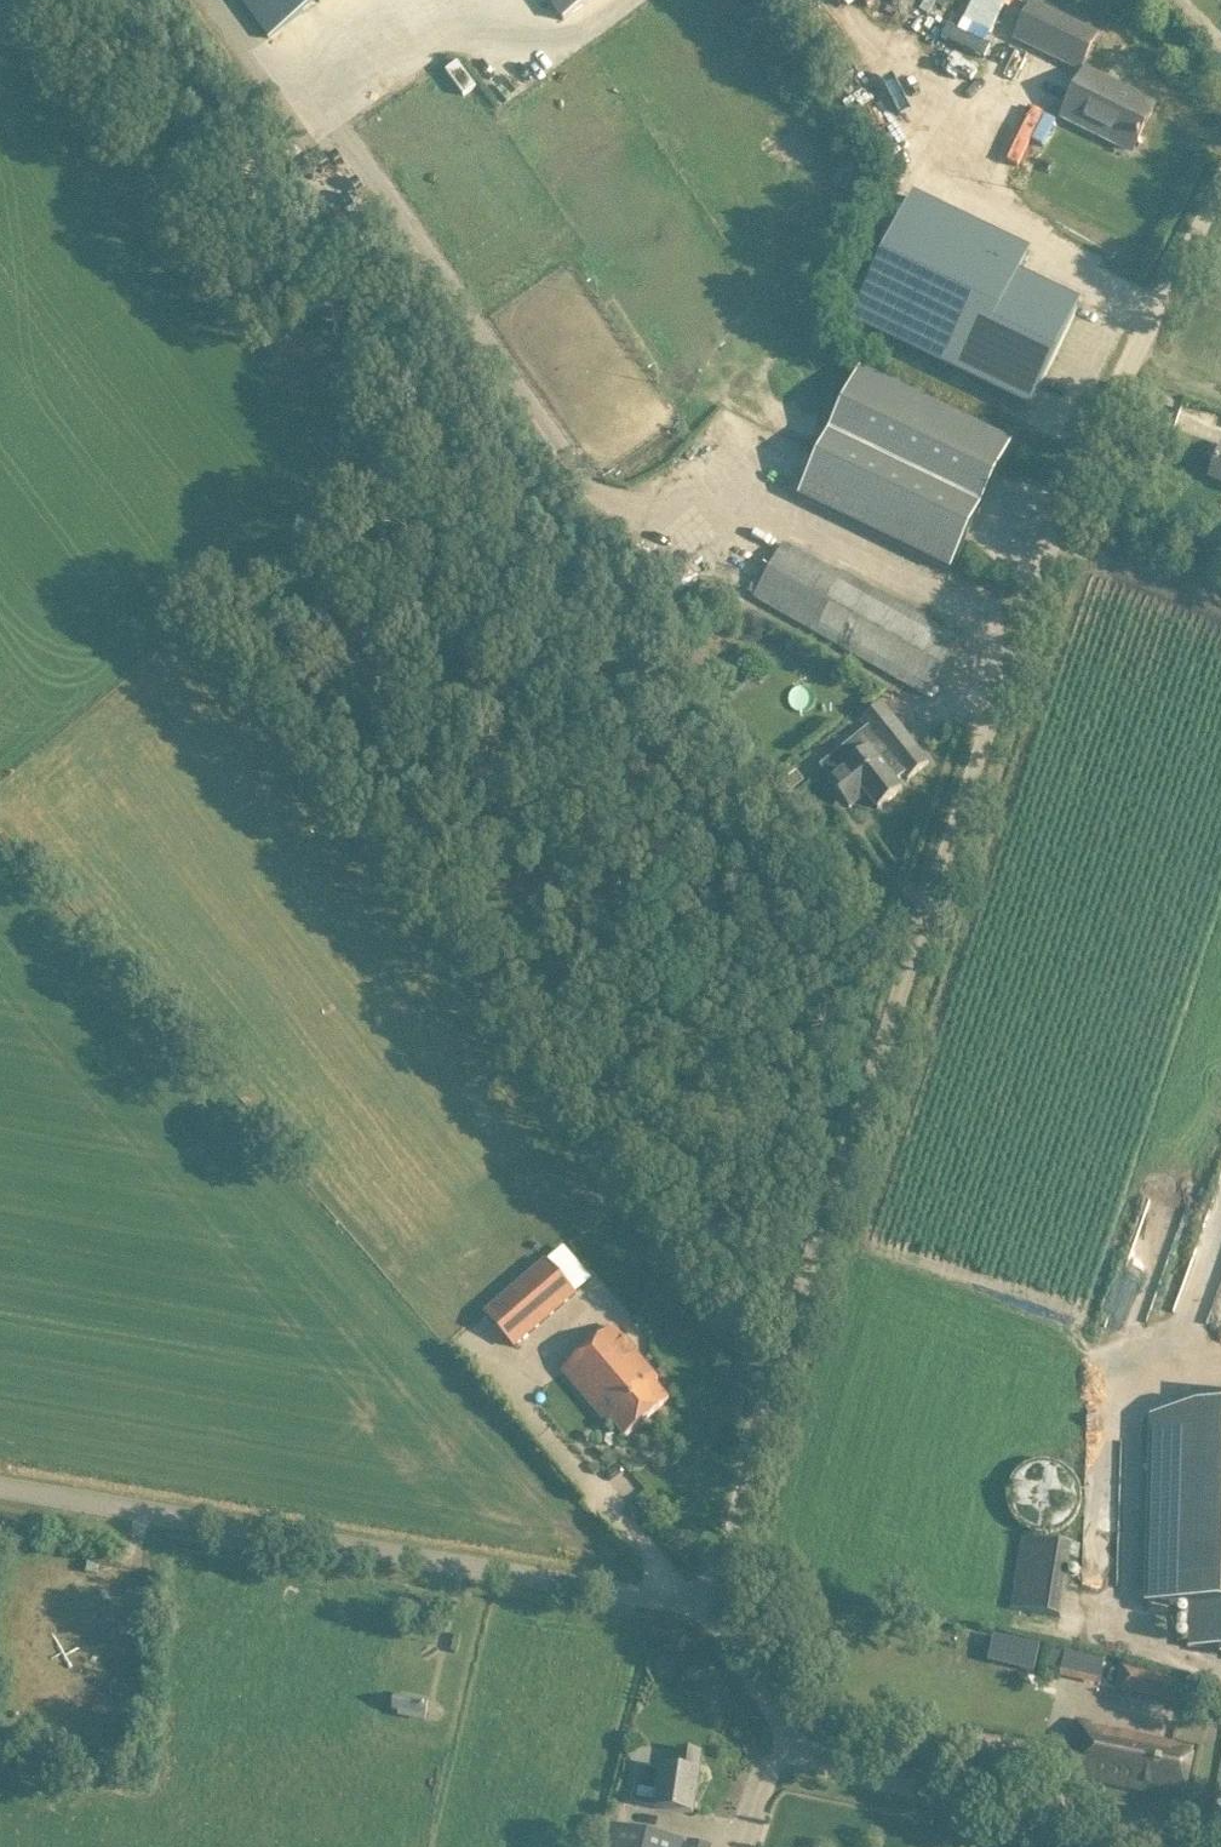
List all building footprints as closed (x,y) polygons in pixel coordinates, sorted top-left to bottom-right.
[(269,40),(324,0),(240,0),(269,40)] [(563,22),(593,0),(547,0),(563,22)] [(1012,40),(1080,72),(1098,33),(1031,1),(1012,40)] [(1132,151),(1155,105),(1086,72),(1066,113),(1111,134),(1109,140),(1132,151)] [(915,198),(854,325),(1029,409),(1077,310),(1019,277),(1029,254),(915,198)] [(951,573),(1011,445),(861,371),(798,499),(951,573)] [(1211,479),(1220,482),(1220,449),(1211,479)] [(754,599),(905,685),(926,697),(960,641),(945,632),(784,545),(754,599)] [(902,791),(896,783),(905,775),(909,780),(929,764),(881,705),(859,722),(866,731),(821,768),(831,780),(828,782),(850,808),(866,795),(879,810),(902,791)] [(546,1261),(486,1313),(515,1348),(575,1296),(546,1261)] [(613,1328),(563,1371),(608,1424),(611,1421),(625,1438),(669,1400),(655,1384),(658,1381),(613,1328)] [(1197,1407),(1154,1417),(1149,1605),(1189,1606),(1188,1648),(1220,1649),(1220,1408),(1197,1407)] [(1082,1530),(1076,1464),(1011,1469),(1016,1535),(1082,1530)] [(1023,1535),(1010,1609),(1058,1620),(1069,1561),(1079,1562),(1082,1547),(1023,1535)] [(762,1563),(764,1555),(756,1553),(754,1561),(762,1563)] [(393,1714),(425,1720),(428,1702),(402,1697),(402,1700),(396,1699),(393,1714)] [(1181,1800),(1191,1750),(1080,1725),(1075,1747),(1087,1750),(1081,1777),(1181,1800)] [(646,1769),(643,1785),(657,1787),(654,1809),(693,1815),(699,1776),(697,1776),(700,1754),(679,1751),(676,1772),(662,1770),(662,1771),(646,1769)] [(660,1836),(610,1824),(605,1846),(682,1846),(684,1841),(660,1836)]
